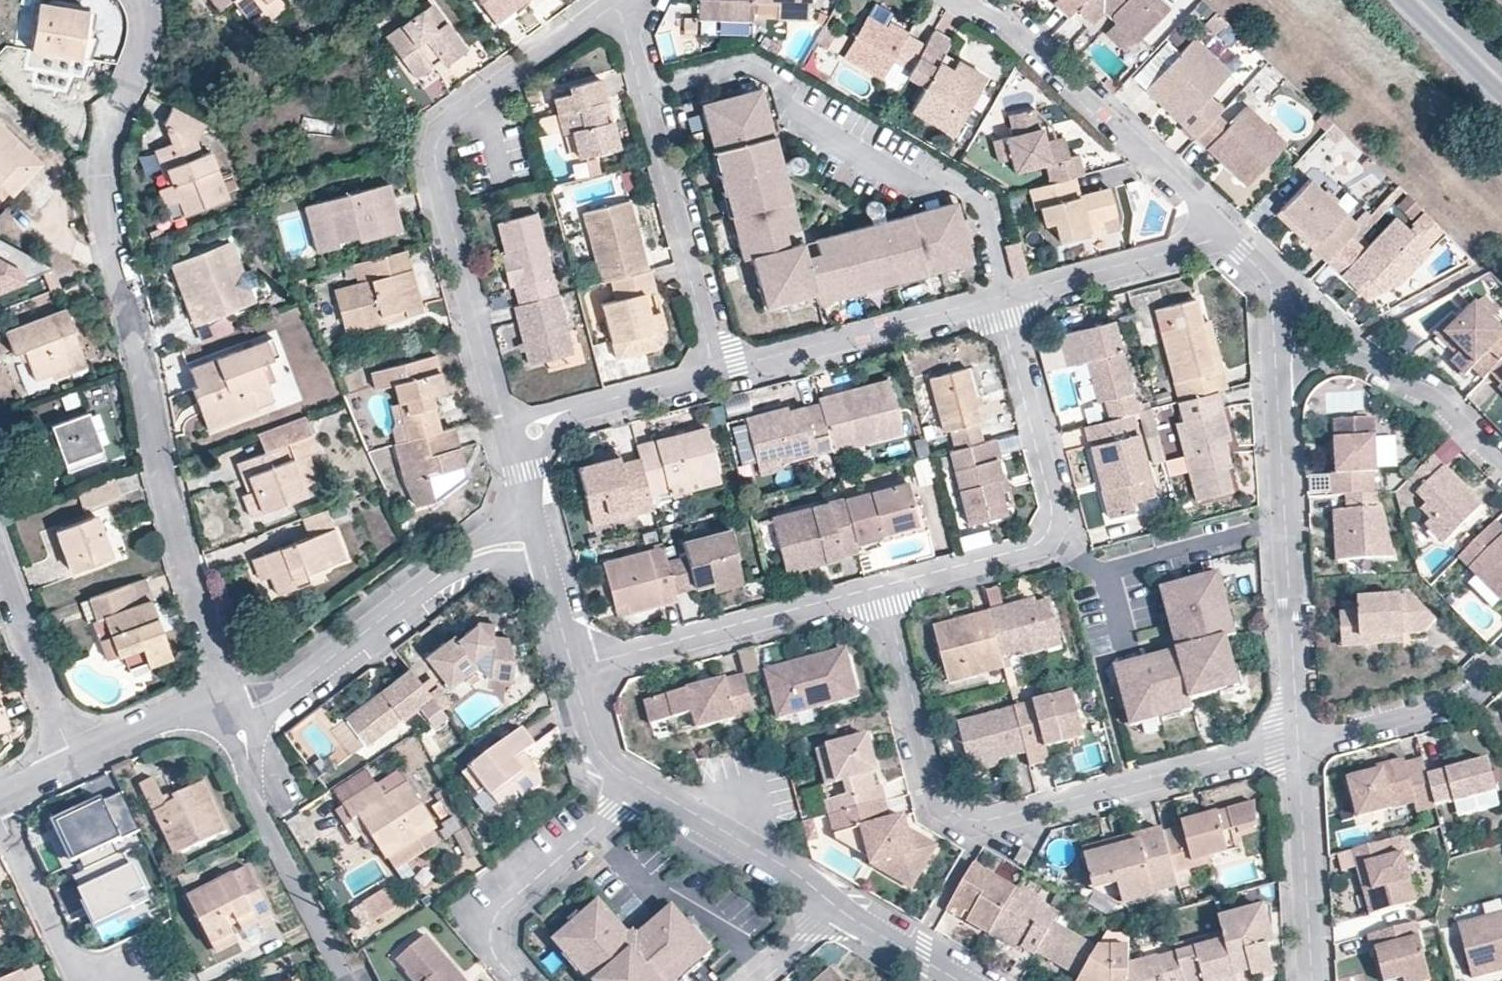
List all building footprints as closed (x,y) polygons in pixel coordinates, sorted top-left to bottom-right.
[(219,11),(233,0),(210,0),(219,11)] [(257,30),(287,7),(281,0),(233,0),(257,30)] [(489,19),(505,7),(510,13),(528,0),(475,0),(489,19)] [(752,25),(753,5),(753,0),(698,0),(697,23),(752,25)] [(1068,18),(1076,10),(1085,0),(1056,0),(1053,3),(1068,18)] [(1076,10),(1091,25),(1102,13),(1107,7),(1115,14),(1109,20),(1132,43),(1166,7),(1159,0),(1085,0),(1076,10)] [(31,50),(39,4),(27,1),(20,48),(31,50)] [(91,11),(39,4),(31,50),(31,51),(83,59),(90,14),(91,11)] [(412,80),(429,68),(424,61),(434,54),(439,61),(444,68),(464,53),(430,6),(383,40),(412,80)] [(505,7),(489,19),(497,30),(514,18),(510,13),(505,7)] [(1107,7),(1102,13),(1109,20),(1115,14),(1107,7)] [(1226,20),(1214,9),(1203,20),(1215,31),(1226,20)] [(907,76),(925,45),(909,35),(907,40),(889,30),(866,18),(842,59),(882,81),(891,67),(907,76)] [(1123,53),(1132,43),(1109,20),(1099,29),(1123,53)] [(696,40),(697,23),(682,22),(681,39),(696,40)] [(893,25),(889,30),(907,40),(909,35),(893,25)] [(839,34),(825,27),(815,45),(828,52),(839,34)] [(949,44),(932,33),(925,45),(907,76),(906,79),(922,89),(909,111),(951,136),(984,80),(970,71),(965,80),(938,64),(943,56),(949,44)] [(1150,83),(1182,49),(1167,34),(1130,74),(1144,88),(1150,83)] [(1179,121),(1196,138),(1217,117),(1222,111),(1207,96),(1229,73),(1193,38),(1182,49),(1150,83),(1185,116),(1179,121)] [(763,41),(760,47),(776,57),(779,49),(763,41)] [(424,61),(429,68),(439,61),(434,54),(424,61)] [(970,71),(943,56),(938,64),(965,80),(970,71)] [(879,89),(894,98),(906,79),(907,76),(891,67),(882,81),(879,89)] [(597,105),(604,103),(597,79),(567,86),(569,94),(552,98),(562,136),(571,133),(579,159),(616,150),(609,121),(602,123),(597,105)] [(1144,88),(1179,121),(1185,116),(1150,83),(1144,88)] [(776,236),(782,234),(797,230),(782,172),(779,164),(760,93),(755,90),(739,94),(740,97),(719,102),(719,99),(702,104),(700,107),(713,153),(718,151),(724,171),(718,172),(724,197),(730,195),(740,233),(734,235),(741,260),(750,258),(758,288),(758,290),(776,303),(783,301),(814,294),(816,305),(841,298),(840,292),(857,288),(877,283),(878,288),(903,282),(901,276),(922,271),(924,276),(967,266),(970,260),(966,243),(963,245),(957,222),(959,221),(956,207),(950,204),(879,223),(871,225),(813,241),(817,255),(819,262),(806,265),(804,259),(800,244),(786,248),(779,249),(776,236)] [(740,97),(739,94),(738,90),(717,95),(719,99),(719,102),(740,97)] [(609,121),(604,103),(597,105),(602,123),(609,121)] [(207,124),(173,106),(165,123),(172,143),(156,149),(168,186),(159,189),(166,208),(180,202),(185,215),(230,198),(213,152),(202,154),(198,141),(207,124)] [(1217,117),(1196,138),(1209,149),(1213,144),(1236,165),(1231,170),(1247,186),(1287,145),(1248,108),(1229,127),(1217,117)] [(1072,179),(1083,176),(1076,154),(1068,156),(1062,138),(1044,143),(1037,144),(1035,136),(1040,130),(1035,110),(1012,116),(1017,136),(996,142),(1002,163),(1012,160),(1015,173),(1046,164),(1052,184),(1072,179)] [(555,115),(537,117),(539,133),(557,131),(555,115)] [(12,195),(42,163),(0,123),(0,184),(12,195)] [(1037,144),(1044,143),(1040,130),(1035,136),(1037,144)] [(1213,144),(1209,149),(1231,170),(1236,165),(1213,144)] [(718,151),(713,153),(709,153),(714,172),(718,172),(724,171),(718,151)] [(779,164),(782,172),(786,170),(787,173),(788,174),(790,175),(793,176),(796,175),(798,174),(800,171),(801,169),(801,168),(802,165),(800,162),(799,160),(797,158),(794,158),(791,158),(789,158),(788,159),(787,161),(786,162),(779,164)] [(1114,217),(1108,191),(1078,199),(1072,179),(1052,184),(1029,190),(1034,210),(1040,209),(1045,226),(1055,223),(1057,233),(1060,241),(1088,234),(1085,225),(1114,217)] [(1310,247),(1327,262),(1351,236),(1360,227),(1336,204),(1324,193),(1310,179),(1282,208),(1316,240),(1310,247)] [(1390,205),(1404,191),(1398,185),(1385,200),(1390,205)] [(1324,193),(1336,204),(1340,198),(1329,188),(1324,193)] [(357,244),(379,238),(376,224),(397,218),(391,195),(307,217),(317,255),(338,250),(337,245),(356,240),(357,244)] [(721,198),(727,217),(732,235),(734,235),(740,233),(730,195),(724,197),(721,198)] [(870,218),(871,225),(879,223),(878,215),(880,213),(880,211),(879,208),(878,206),(877,205),(876,203),(874,202),(871,201),(868,202),(866,202),(865,205),(863,207),(863,209),(864,212),(865,215),(867,217),(870,218)] [(584,215),(602,284),(613,281),(648,272),(629,203),(584,215)] [(1276,214),(1310,247),(1316,240),(1282,208),(1276,214)] [(1428,247),(1445,229),(1427,212),(1410,230),(1397,218),(1366,250),(1351,236),(1327,262),(1354,289),(1365,277),(1380,292),(1401,282),(1430,249),(1428,247)] [(519,306),(556,296),(536,216),(498,226),(506,254),(508,266),(504,267),(509,289),(515,288),(519,306)] [(1118,229),(1114,217),(1085,225),(1088,234),(1088,237),(1118,229)] [(376,224),(379,238),(401,232),(397,218),(376,224)] [(965,219),(959,221),(957,222),(963,245),(966,243),(970,242),(965,219)] [(1055,223),(1045,226),(1057,233),(1055,223)] [(786,248),(782,234),(776,236),(779,249),(786,248)] [(0,238),(0,287),(54,267),(0,238)] [(255,302),(233,242),(179,262),(190,292),(183,295),(201,343),(234,331),(227,312),(255,302)] [(422,314),(406,252),(351,266),(356,285),(331,292),(342,334),(382,324),(381,320),(405,313),(407,318),(422,314)] [(817,255),(804,259),(806,265),(819,262),(817,255)] [(183,295),(190,292),(179,262),(172,265),(183,295)] [(648,272),(613,281),(618,302),(602,306),(617,363),(665,351),(656,316),(647,319),(640,296),(650,294),(655,292),(650,271),(648,272)] [(925,279),(924,276),(922,271),(901,276),(903,282),(904,285),(925,279)] [(79,283),(63,289),(67,299),(82,293),(79,283)] [(878,291),(878,288),(877,283),(857,288),(859,296),(878,291)] [(519,306),(515,288),(509,289),(509,287),(484,293),(490,314),(515,307),(519,306)] [(784,305),(783,301),(776,303),(758,290),(758,288),(755,289),(762,311),(784,305)] [(841,301),(859,296),(857,288),(840,292),(841,298),(841,301)] [(647,319),(656,316),(650,294),(640,296),(647,319)] [(519,306),(515,307),(530,368),(572,356),(556,296),(519,306)] [(1217,391),(1228,388),(1223,369),(1214,372),(1202,322),(1196,299),(1155,309),(1180,402),(1217,391)] [(1501,361),(1501,330),(1475,305),(1457,323),(1451,316),(1438,329),(1461,351),(1451,362),(1465,375),(1472,369),(1483,380),(1491,372),(1501,361)] [(67,308),(6,331),(16,354),(26,350),(37,381),(55,374),(56,378),(89,365),(67,308)] [(382,324),(407,318),(405,313),(381,320),(382,324)] [(1214,372),(1223,369),(1210,320),(1202,322),(1214,372)] [(1139,413),(1116,322),(1059,336),(1067,365),(1086,361),(1097,402),(1105,400),(1110,421),(1136,414),(1139,413)] [(273,339),(191,368),(197,387),(193,388),(209,431),(258,411),(257,407),(274,401),(268,383),(275,381),(268,361),(280,357),(273,339)] [(410,440),(441,432),(431,394),(446,390),(436,355),(373,370),(377,390),(395,386),(400,405),(408,402),(415,425),(406,427),(410,440)] [(1491,372),(1501,383),(1501,361),(1491,372)] [(952,429),(957,449),(982,442),(978,425),(981,424),(967,371),(931,380),(944,432),(952,429)] [(886,381),(853,389),(855,398),(888,389),(886,381)] [(853,389),(817,399),(819,406),(830,448),(864,439),(865,444),(901,435),(888,389),(855,398),(853,389)] [(1231,439),(1217,391),(1180,402),(1178,402),(1183,420),(1192,453),(1184,455),(1196,500),(1233,490),(1226,467),(1220,468),(1214,443),(1225,441),(1231,439)] [(79,392),(64,397),(67,406),(82,400),(79,392)] [(408,402),(400,405),(406,427),(415,425),(408,402)] [(392,432),(395,444),(410,440),(406,427),(400,405),(393,407),(398,425),(392,432)] [(830,448),(819,406),(788,414),(786,409),(743,420),(755,464),(786,456),(789,463),(831,451),(830,448)] [(88,413),(53,426),(70,472),(105,458),(88,413)] [(1110,421),(1087,427),(1110,519),(1137,512),(1134,501),(1157,496),(1136,414),(1110,421)] [(305,416),(258,434),(265,453),(238,463),(248,493),(242,496),(250,517),(306,495),(303,487),(319,481),(303,438),(311,435),(305,416)] [(1192,453),(1183,420),(1176,422),(1184,455),(1192,453)] [(1331,478),(1332,501),(1348,500),(1375,498),(1374,476),(1378,476),(1373,421),(1332,423),(1336,478),(1331,478)] [(466,480),(453,429),(441,432),(410,440),(395,444),(405,483),(425,511),(444,513),(466,480)] [(706,431),(636,448),(639,459),(649,497),(667,493),(666,487),(699,478),(699,480),(718,476),(706,431)] [(957,449),(949,451),(965,514),(1003,503),(997,482),(1007,479),(996,438),(982,442),(957,449)] [(831,451),(831,453),(865,444),(864,439),(830,448),(831,451)] [(1232,466),(1225,441),(1214,443),(1220,468),(1226,467),(1232,466)] [(649,497),(639,459),(619,464),(616,451),(596,456),(597,461),(572,468),(586,520),(629,509),(632,516),(652,511),(649,497)] [(1163,461),(1168,477),(1186,471),(1181,455),(1163,461)] [(786,456),(755,464),(757,471),(789,463),(786,456)] [(1465,490),(1432,459),(1410,483),(1421,494),(1417,497),(1427,507),(1423,511),(1434,522),(1429,527),(1447,545),(1484,508),(1471,496),(1465,503),(1459,496),(1465,490)] [(720,483),(718,476),(699,480),(699,478),(666,487),(667,493),(668,497),(720,483)] [(115,477),(77,491),(85,509),(122,495),(115,477)] [(908,482),(843,499),(854,537),(881,530),(882,536),(920,526),(908,482)] [(1471,496),(1465,490),(1459,496),(1465,503),(1471,496)] [(1375,498),(1348,500),(1349,515),(1334,516),(1337,564),(1399,560),(1383,513),(1376,513),(1375,498)] [(854,537),(843,499),(770,519),(784,571),(820,562),(817,550),(821,549),(825,561),(857,553),(855,543),(854,537)] [(588,527),(632,516),(629,509),(586,520),(588,527)] [(326,510),(303,519),(309,538),(263,555),(271,576),(278,595),(309,583),(306,572),(346,558),(326,510)] [(97,516),(57,530),(73,572),(112,557),(97,516)] [(1498,522),(1463,559),(1501,595),(1501,526),(1498,522)] [(685,557),(666,562),(674,594),(713,584),(711,578),(739,571),(729,530),(681,542),(685,557)] [(881,530),(854,537),(855,543),(882,536),(881,530)] [(666,562),(662,547),(602,563),(613,607),(626,604),(629,613),(676,601),(674,594),(666,562)] [(817,550),(820,562),(825,561),(821,549),(817,550)] [(271,576),(263,555),(252,558),(259,580),(271,576)] [(711,578),(713,584),(714,591),(743,583),(739,571),(711,578)] [(1179,579),(1180,584),(1181,588),(1200,582),(1199,579),(1198,574),(1179,579)] [(1181,588),(1180,584),(1163,588),(1162,595),(1176,652),(1120,666),(1116,673),(1120,687),(1124,687),(1129,707),(1125,708),(1129,725),(1135,728),(1164,719),(1162,713),(1180,708),(1182,714),(1194,711),(1192,702),(1221,695),(1225,693),(1233,681),(1231,675),(1223,640),(1237,635),(1234,624),(1228,626),(1224,609),(1230,608),(1222,579),(1214,575),(1199,579),(1200,582),(1181,588)] [(151,599),(143,578),(133,582),(140,603),(151,599)] [(98,620),(94,622),(107,660),(123,655),(128,668),(146,662),(148,666),(173,658),(163,632),(158,618),(151,599),(140,603),(133,582),(89,598),(98,620)] [(89,598),(79,602),(89,624),(94,622),(98,620),(89,598)] [(1429,639),(1442,627),(1417,601),(1363,604),(1363,616),(1344,617),(1345,642),(1386,641),(1386,648),(1407,648),(1407,640),(1406,622),(1413,621),(1414,640),(1429,639)] [(1022,604),(988,613),(1001,657),(1021,652),(1022,655),(1046,649),(1044,641),(1059,638),(1050,602),(1023,609),(1022,604)] [(626,604),(613,607),(616,616),(629,613),(626,604)] [(1232,607),(1230,608),(1224,609),(1228,626),(1234,624),(1236,623),(1232,607)] [(1001,657),(988,613),(973,618),(974,623),(956,627),(955,622),(931,629),(945,686),(984,676),(982,669),(1002,664),(1001,657)] [(170,614),(158,618),(163,632),(175,627),(170,614)] [(974,623),(973,618),(955,622),(956,627),(974,623)] [(458,644),(453,637),(424,660),(448,689),(476,668),(485,679),(489,681),(493,681),(514,684),(517,666),(509,640),(494,645),(490,632),(478,624),(464,636),(466,638),(458,644)] [(460,632),(453,637),(458,644),(466,638),(464,636),(460,632)] [(1061,645),(1059,638),(1044,641),(1046,649),(1061,645)] [(1386,641),(1345,642),(1346,650),(1386,648),(1386,641)] [(804,670),(798,663),(764,672),(776,720),(856,699),(845,658),(835,653),(814,659),(812,668),(804,670)] [(814,659),(798,663),(804,670),(812,668),(814,659)] [(984,676),(1004,671),(1002,664),(982,669),(984,676)] [(428,694),(408,669),(343,719),(363,745),(399,718),(401,720),(418,707),(434,727),(446,718),(441,711),(428,694)] [(1235,675),(1231,675),(1233,681),(1225,693),(1221,695),(1221,697),(1240,692),(1235,675)] [(754,715),(744,677),(710,686),(712,692),(703,693),(702,688),(645,704),(651,725),(693,713),(698,730),(754,715)] [(436,687),(428,694),(441,711),(450,705),(436,687)] [(1124,687),(1120,687),(1118,688),(1122,708),(1125,708),(1129,707),(1124,687)] [(1026,753),(1030,768),(1048,763),(1045,752),(1085,742),(1073,694),(1014,709),(1026,753)] [(10,726),(0,699),(0,730),(10,726)] [(1162,713),(1164,719),(1164,722),(1183,718),(1182,714),(1180,708),(1162,713)] [(1026,753),(1014,709),(957,723),(969,768),(1001,760),(1026,753)] [(524,729),(463,775),(478,796),(485,790),(498,807),(517,794),(523,801),(540,788),(541,771),(529,756),(538,748),(524,729)] [(880,803),(882,802),(878,789),(873,790),(869,776),(875,776),(865,739),(826,749),(837,786),(843,784),(846,798),(824,803),(828,817),(880,803)] [(837,786),(826,749),(816,751),(826,788),(837,786)] [(1429,773),(1426,760),(1410,764),(1408,758),(1385,763),(1386,770),(1371,773),(1354,777),(1363,814),(1417,800),(1420,810),(1438,806),(1437,804),(1429,773)] [(1001,760),(969,768),(970,774),(1002,766),(1001,760)] [(1448,767),(1429,773),(1437,804),(1456,798),(1457,801),(1501,789),(1494,761),(1450,772),(1448,767)] [(1386,770),(1385,763),(1369,767),(1371,773),(1386,770)] [(368,767),(333,789),(343,805),(378,783),(368,767)] [(154,779),(142,784),(175,856),(229,831),(206,783),(173,798),(172,795),(164,799),(154,779)] [(389,859),(397,870),(427,851),(419,840),(436,829),(408,783),(386,796),(378,783),(343,805),(344,806),(337,812),(347,827),(354,823),(367,844),(374,840),(387,860),(389,859)] [(102,800),(53,823),(72,864),(79,860),(85,873),(119,857),(113,844),(140,831),(123,796),(104,805),(102,800)] [(880,803),(828,817),(834,839),(851,834),(855,838),(860,859),(864,871),(869,870),(883,865),(915,884),(935,850),(907,834),(896,836),(892,822),(886,824),(880,803)] [(1197,826),(1164,836),(1177,887),(1178,891),(1190,888),(1185,872),(1209,866),(1207,859),(1226,853),(1221,833),(1235,830),(1239,829),(1240,834),(1262,828),(1257,806),(1197,821),(1197,826)] [(440,831),(445,838),(452,834),(461,828),(455,816),(443,824),(445,828),(440,831)] [(902,819),(892,822),(896,836),(907,834),(906,833),(902,819)] [(817,840),(812,821),(803,824),(808,842),(817,840)] [(482,852),(467,825),(461,828),(452,834),(468,861),(482,852)] [(1164,836),(1162,829),(1139,834),(1140,843),(1086,857),(1094,890),(1117,885),(1122,903),(1154,896),(1154,893),(1177,887),(1164,836)] [(1238,850),(1235,830),(1221,833),(1226,853),(1238,850)] [(851,834),(834,839),(835,844),(860,859),(855,838),(851,834)] [(1140,843),(1139,834),(1084,849),(1086,857),(1140,843)] [(1386,840),(1354,848),(1357,861),(1365,859),(1378,910),(1417,900),(1404,850),(1390,855),(1386,840)] [(1032,854),(1020,848),(1014,859),(1026,866),(1032,854)] [(119,857),(85,873),(72,880),(95,929),(133,911),(128,899),(147,890),(129,853),(119,857)] [(1365,859),(1357,861),(1370,913),(1378,910),(1365,859)] [(988,935),(1015,889),(972,864),(946,909),(960,917),(963,913),(966,907),(974,912),(971,917),(967,923),(988,935)] [(883,865),(869,870),(909,893),(915,884),(883,865)] [(214,947),(236,937),(231,927),(239,923),(244,932),(259,924),(261,929),(276,921),(249,867),(189,897),(214,947)] [(200,878),(196,869),(179,877),(183,886),(200,878)] [(1059,914),(1015,889),(988,935),(1019,953),(1022,948),(1036,955),(1037,954),(1053,923),(1059,914)] [(364,903),(375,921),(396,907),(386,890),(364,903)] [(560,951),(566,947),(578,960),(589,974),(584,977),(587,980),(675,980),(674,980),(687,968),(699,958),(703,962),(711,955),(710,949),(675,910),(669,909),(639,934),(628,933),(602,905),(595,904),(556,936),(556,945),(560,951)] [(1269,905),(1262,907),(1266,922),(1261,923),(1266,945),(1273,943),(1269,905)] [(963,913),(971,917),(974,912),(966,907),(963,913)] [(1218,919),(1221,932),(1223,938),(1233,978),(1234,980),(1251,980),(1252,980),(1250,976),(1260,973),(1273,970),(1266,945),(1261,923),(1266,922),(1262,907),(1218,919)] [(1459,921),(1474,976),(1501,969),(1501,910),(1459,921)] [(1368,935),(1372,950),(1376,949),(1383,946),(1386,957),(1379,960),(1384,979),(1405,974),(1407,980),(1427,980),(1433,979),(1418,921),(1368,935)] [(1097,949),(1053,923),(1037,954),(1080,979),(1097,949)] [(1221,932),(1173,946),(1175,952),(1223,938),(1221,932)] [(461,977),(426,935),(398,958),(408,971),(407,973),(414,980),(457,980),(461,977)] [(239,944),(236,937),(214,947),(218,955),(239,944)] [(1233,978),(1223,938),(1175,952),(1182,980),(1223,980),(1233,978)] [(1097,949),(1080,979),(1079,980),(1128,980),(1128,964),(1128,948),(1099,945),(1097,949)] [(1383,946),(1376,949),(1379,960),(1386,957),(1383,946)] [(566,947),(560,951),(558,953),(570,966),(578,960),(566,947)] [(1175,952),(1128,964),(1128,980),(1182,980),(1175,952)] [(706,964),(703,962),(699,958),(687,968),(694,975),(706,964)] [(578,960),(570,966),(582,980),(584,977),(589,974),(578,960)] [(694,975),(687,968),(674,980),(675,980),(687,980),(694,975)] [(1273,970),(1260,973),(1261,978),(1274,974),(1273,970)] [(25,971),(5,980),(30,980),(25,971)] [(834,972),(823,980),(842,980),(834,972)]
